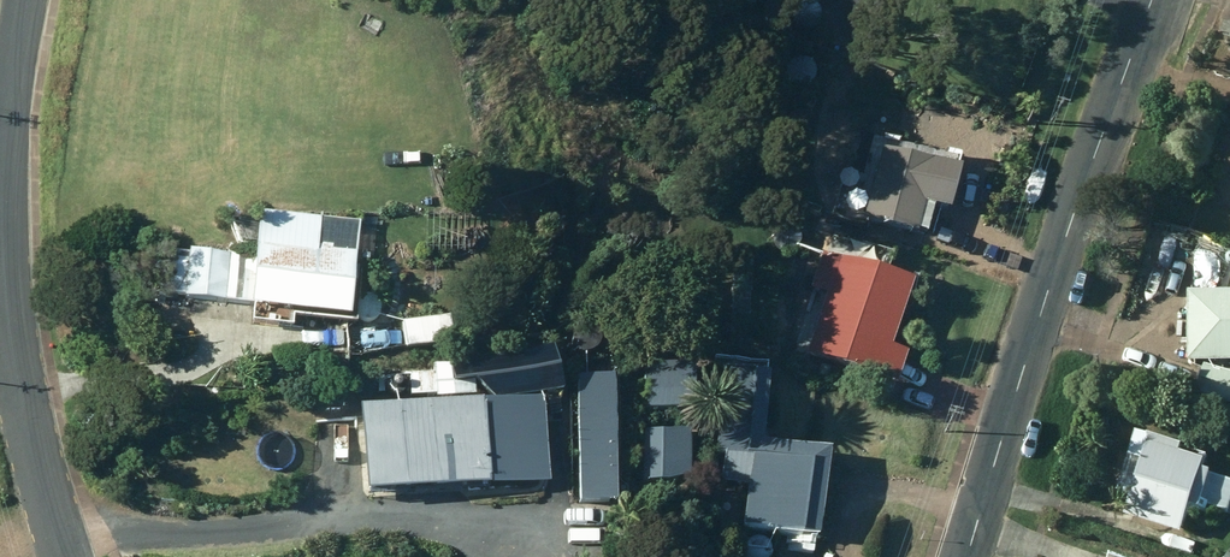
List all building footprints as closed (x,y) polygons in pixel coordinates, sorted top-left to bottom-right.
[(843,157),(846,161),(850,163),(855,164),(859,163),(864,160),(867,157),(868,152),(869,148),(867,143),(864,139),(860,137),(856,135),(851,136),(847,137),(844,140),(841,144),(840,149),(841,153),(843,157)] [(963,185),(882,161),(861,230),(916,246),(916,243),(928,247),(935,223),(951,228),(963,185)] [(252,330),(351,340),(360,235),(321,231),(322,226),(262,221),(260,235),(240,233),(238,255),(257,257),(255,285),(227,282),(230,255),(191,252),(186,308),(254,314),(252,330)] [(777,246),(780,250),(784,252),(789,252),(794,251),(798,249),(801,246),(803,241),(803,236),(801,232),(798,228),(795,225),(790,224),(786,224),(781,226),(778,229),(775,233),(774,237),(775,242),(777,246)] [(464,230),(432,229),(431,251),(463,252),(464,230)] [(808,364),(897,395),(907,367),(892,361),(914,301),(822,269),(811,300),(828,306),(808,364)] [(1229,355),(1229,284),(1183,285),(1185,356),(1229,355)] [(358,316),(362,319),(366,321),(370,322),(375,321),(379,319),(382,315),(384,311),(384,306),(383,302),(380,298),(376,295),(372,294),(367,294),(363,296),(359,299),(357,303),(356,307),(356,312),(358,316)] [(457,326),(403,331),(406,364),(460,360),(457,326)] [(761,434),(768,362),(752,360),(752,353),(719,351),(713,425),(722,427),(718,473),(747,475),(743,522),(818,529),(825,439),(761,434)] [(1203,358),(1193,388),(1229,400),(1229,367),(1203,358)] [(495,410),(563,402),(557,359),(443,373),(447,402),(480,398),(495,410)] [(386,391),(389,393),(392,395),(395,395),(399,395),(402,393),(404,390),(406,387),(406,383),(405,380),(403,377),(400,375),(396,374),(393,374),(390,376),(387,378),(385,381),(385,384),(385,387),(386,391)] [(356,395),(358,397),(361,399),(365,399),(368,399),(371,397),(374,394),(375,391),(375,387),(374,384),(372,381),(369,379),(366,378),(362,378),(359,380),(357,382),(355,385),(354,388),(354,391),(356,395)] [(618,511),(615,386),(578,386),(581,512),(618,511)] [(411,406),(435,406),(434,389),(410,389),(411,406)] [(645,418),(695,420),(695,391),(646,389),(645,418)] [(361,425),(368,514),(552,500),(545,411),(361,425)] [(1205,456),(1176,447),(1179,438),(1134,424),(1114,487),(1127,491),(1122,509),(1178,527),(1187,499),(1207,506),(1207,501),(1226,507),(1229,493),(1229,477),(1206,469),(1207,465),(1202,464),(1205,456)] [(688,489),(689,448),(645,446),(643,488),(688,489)] [(771,555),(771,550),(770,546),(767,542),(763,539),(758,538),(754,538),(750,540),(746,543),(744,547),(743,551),(743,556),(744,556),(770,556),(771,555)]
